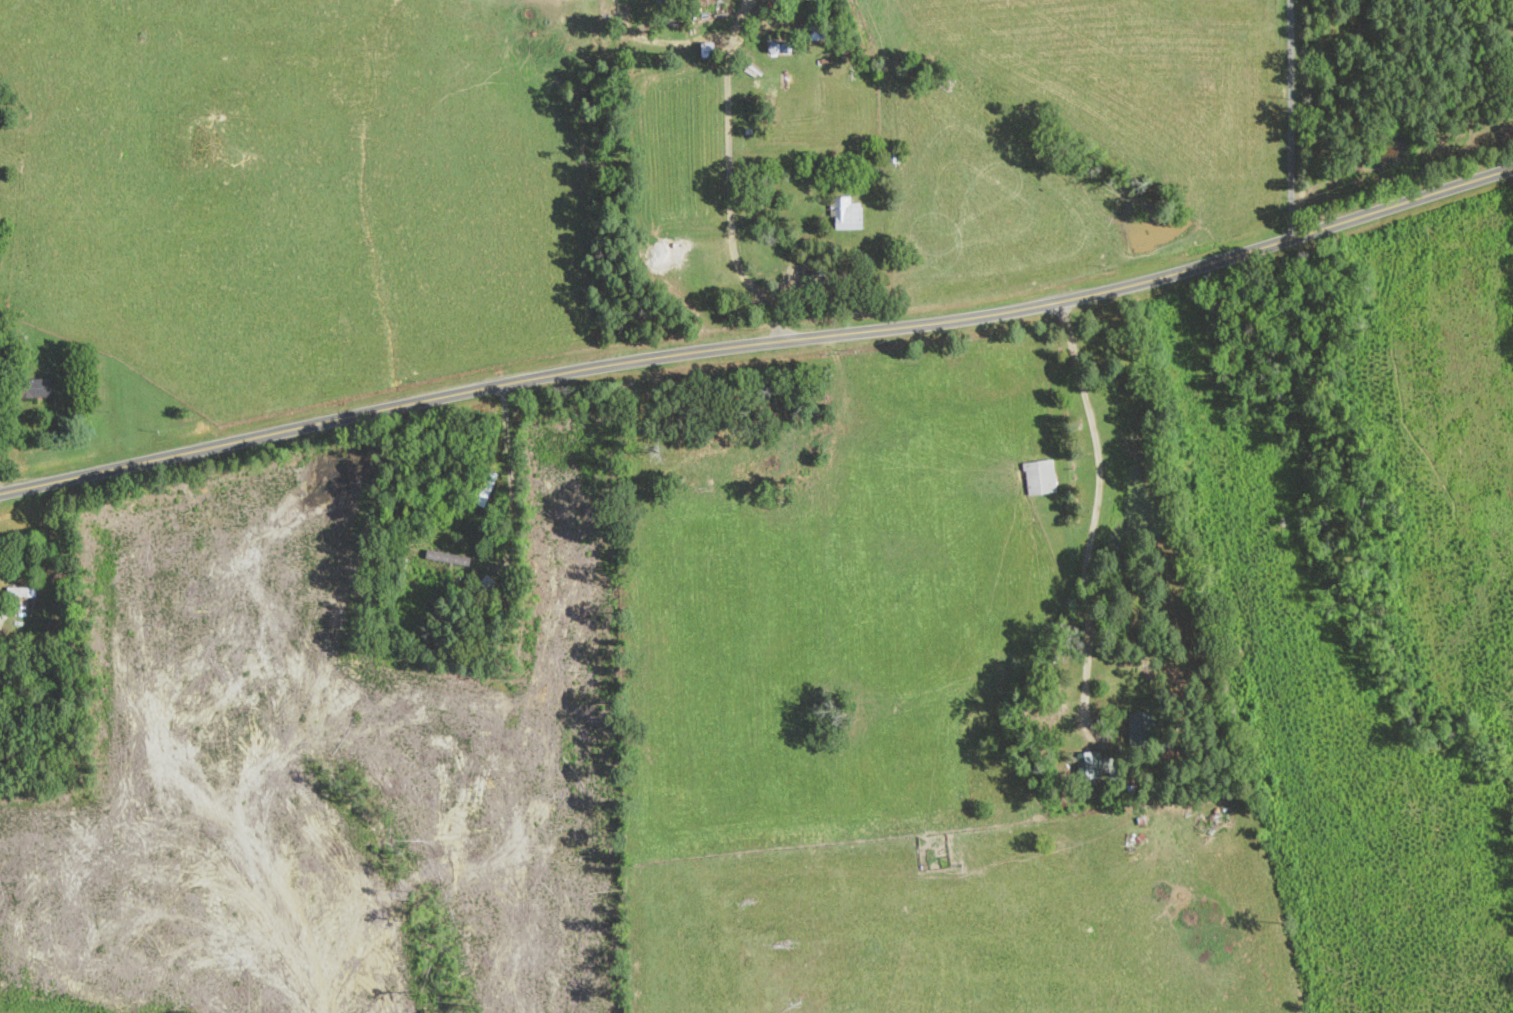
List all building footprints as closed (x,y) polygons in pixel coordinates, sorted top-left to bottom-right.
[(832,39),(832,26),(811,26),(811,39),(832,39)] [(769,42),(769,54),(793,54),(793,42),(769,42)] [(898,147),(889,147),(889,163),(898,163),(898,147)] [(851,204),(851,197),(835,197),(835,230),(863,230),(863,204),(851,204)] [(52,380),(21,380),(21,399),(52,399),(52,380)] [(1054,459),(1025,462),(1028,495),(1057,492),(1054,459)] [(438,562),(454,564),(456,553),(420,548),(418,558),(431,560),(430,568),(437,569),(438,562)] [(483,598),(497,582),(489,575),(475,591),(483,598)] [(37,597),(37,587),(7,587),(7,597),(37,597)] [(1135,711),(1135,743),(1151,743),(1151,711),(1135,711)] [(1113,771),(1112,758),(1101,759),(1101,750),(1086,752),(1089,799),(1134,796),(1132,769),(1113,771)] [(921,839),(925,868),(950,865),(947,836),(921,839)]
